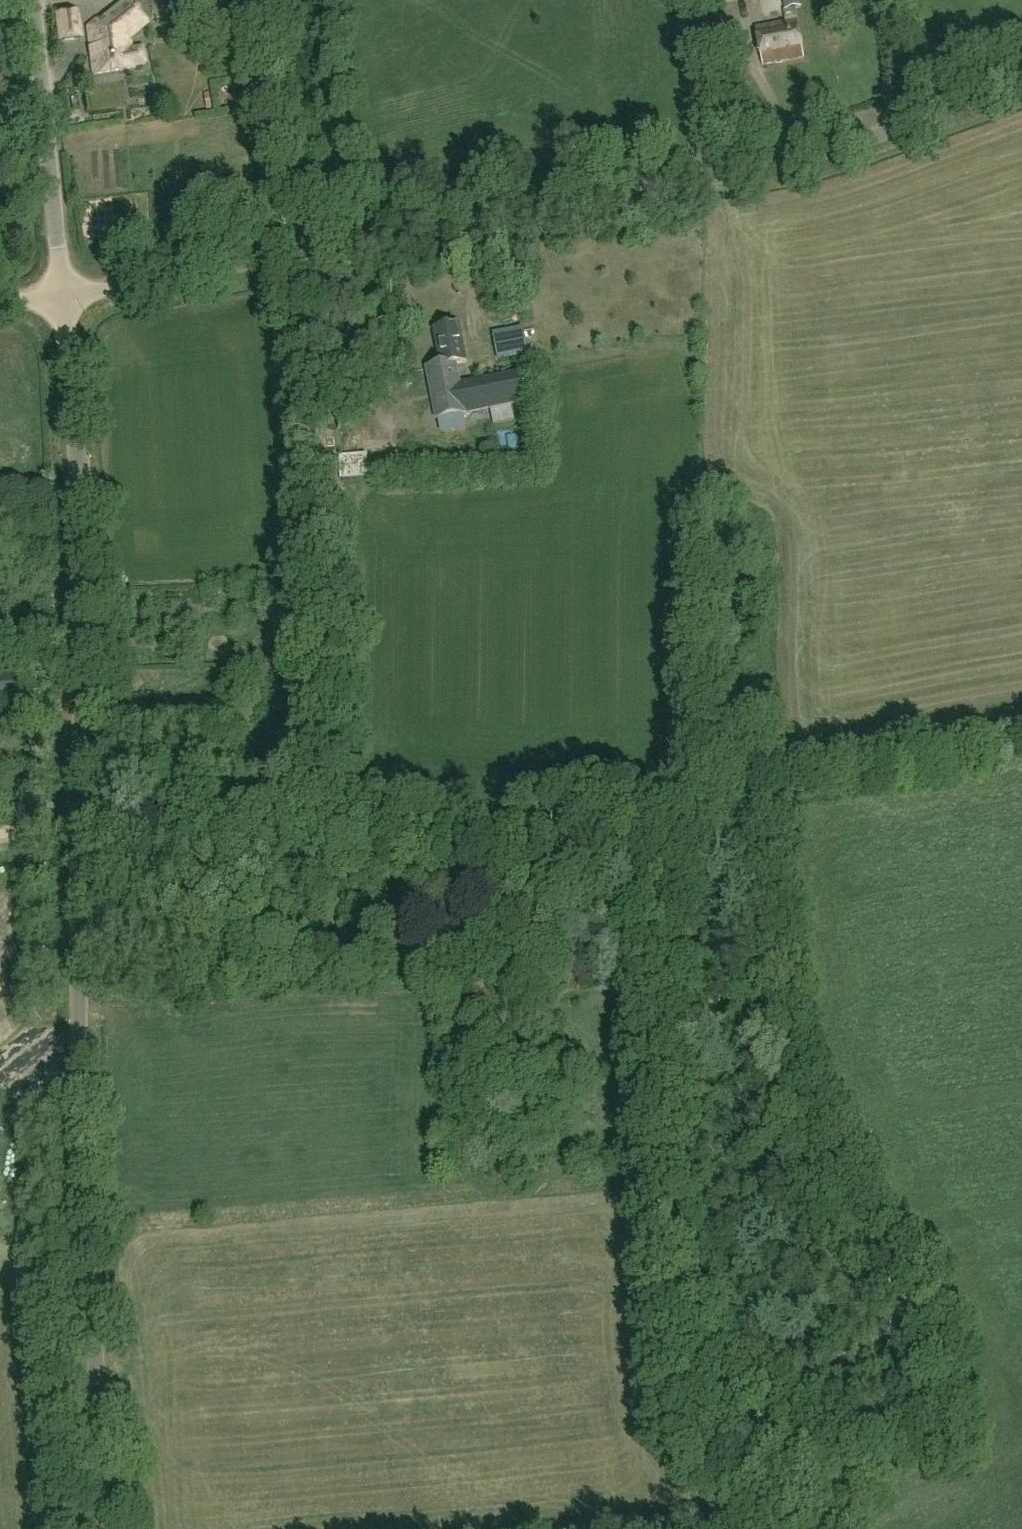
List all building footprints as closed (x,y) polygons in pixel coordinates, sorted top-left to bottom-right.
[(87,26),(87,28),(93,74),(134,69),(134,67),(146,65),(144,48),(132,50),(131,42),(130,36),(147,21),(129,0),(123,0),(99,20),(97,18),(87,26)] [(795,9),(801,8),(800,0),(784,0),(786,11),(784,11),(787,23),(756,29),(764,66),(805,58),(795,9)] [(61,43),(81,41),(78,17),(58,19),(61,43)] [(435,331),(442,367),(428,370),(439,420),(467,414),(467,413),(529,400),(523,371),(461,384),(457,365),(467,363),(459,325),(435,331)] [(495,337),(499,357),(527,352),(523,332),(495,337)] [(13,702),(13,673),(0,673),(0,702),(13,702)]
